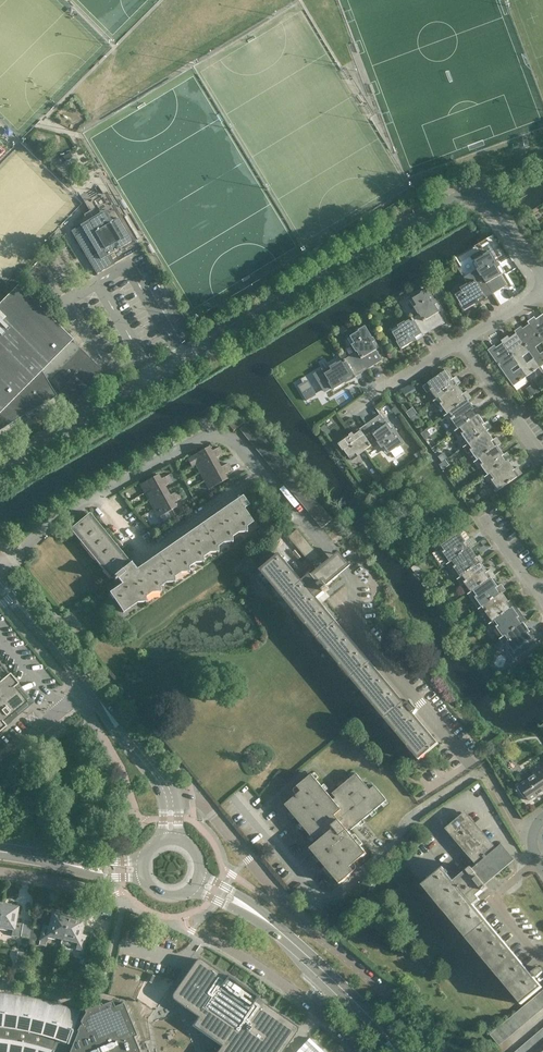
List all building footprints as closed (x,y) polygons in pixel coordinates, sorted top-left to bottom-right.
[(85,217),(87,219),(96,214),(105,208),(111,219),(117,216),(131,240),(135,238),(106,190),(103,192),(102,191),(87,199),(84,201),(89,210),(83,213),(85,217)] [(131,240),(117,216),(111,219),(105,208),(96,214),(87,219),(71,229),(97,272),(115,261),(110,253),(131,240)] [(508,285),(496,265),(497,264),(490,251),(475,260),(480,267),(477,269),(470,273),(472,276),(466,279),(469,284),(482,276),(492,294),(508,285)] [(463,292),(460,294),(456,296),(465,311),(492,294),(482,276),(469,284),(461,289),(463,292)] [(45,372),(49,378),(51,382),(77,408),(108,376),(97,364),(19,287),(0,306),(0,417),(45,372)] [(420,314),(431,331),(445,323),(434,304),(436,302),(429,290),(414,299),(418,305),(416,307),(420,314)] [(401,329),(394,333),(394,334),(403,348),(431,331),(420,314),(399,326),(401,329)] [(542,342),(542,315),(536,320),(534,317),(528,322),(530,324),(542,342)] [(530,324),(523,329),(521,327),(515,331),(517,333),(541,367),(542,365),(542,342),(530,324)] [(367,327),(356,333),(352,336),(356,343),(353,345),(357,352),(367,370),(383,360),(372,341),(374,339),(367,327)] [(528,377),(539,368),(542,374),(542,373),(542,370),(541,367),(517,333),(509,339),(508,336),(502,341),(503,343),(528,377)] [(531,382),(528,377),(503,343),(496,348),(495,346),(488,351),(514,386),(526,378),(530,383),(531,382)] [(367,370),(357,352),(331,368),(332,371),(325,375),(333,390),(367,370)] [(434,402),(458,385),(461,383),(457,376),(453,378),(447,370),(423,386),(428,393),(432,390),(436,397),(433,400),(434,402)] [(49,378),(45,372),(0,417),(0,434),(61,398),(51,382),(49,378)] [(405,396),(416,389),(413,384),(402,391),(405,396)] [(468,400),(471,398),(467,391),(464,394),(458,385),(434,402),(438,408),(442,405),(447,412),(443,414),(445,416),(468,400)] [(532,385),(527,389),(532,396),(538,392),(532,385)] [(479,415),(482,413),(477,406),(474,408),(468,400),(445,416),(449,423),(453,420),(458,427),(454,430),(455,431),(479,415)] [(381,414),(366,424),(378,441),(383,448),(385,446),(390,453),(391,452),(395,458),(404,451),(400,446),(405,443),(396,431),(394,433),(381,414)] [(488,431),(492,428),(488,421),(485,424),(479,415),(455,431),(460,438),(463,436),(468,442),(463,446),(464,448),(488,431)] [(230,424),(231,426),(235,430),(244,423),(239,417),(230,424)] [(245,434),(255,426),(251,421),(241,429),(245,434)] [(366,424),(340,443),(350,457),(356,453),(358,456),(378,441),(366,424)] [(255,426),(245,434),(249,439),(259,431),(255,426)] [(253,444),(263,436),(259,431),(249,439),(253,444)] [(498,446),(501,444),(496,437),(494,439),(488,431),(464,448),(468,454),(472,452),(477,459),(473,461),(475,463),(498,446)] [(263,436),(253,444),(257,449),(267,441),(263,436)] [(267,441),(257,449),(261,454),(271,446),(267,441)] [(265,459),(275,451),(271,446),(261,454),(265,459)] [(509,461),(512,459),(507,453),(504,455),(498,446),(475,463),(479,469),(482,467),(487,474),(484,476),(485,478),(509,461)] [(212,452),(210,447),(191,457),(192,458),(188,460),(192,468),(196,466),(222,452),(220,448),(212,452)] [(270,464),(279,456),(275,451),(265,459),(270,464)] [(200,474),(219,464),(216,459),(224,455),(222,452),(196,466),(200,474)] [(279,456),(270,464),(274,469),(283,461),(279,456)] [(278,474),(288,466),(283,461),(274,469),(278,474)] [(509,461),(485,478),(489,484),(493,482),(498,489),(494,491),(496,493),(523,474),(518,467),(515,469),(509,461)] [(205,482),(230,468),(228,464),(221,468),(219,464),(200,474),(205,482)] [(288,466),(278,474),(282,479),(292,471),(288,466)] [(230,468),(205,482),(209,490),(228,480),(225,475),(232,471),(230,468)] [(286,484),(296,476),(292,471),(282,479),(286,484)] [(145,494),(171,480),(169,476),(161,480),(159,475),(140,485),(145,494)] [(296,476),(286,484),(290,489),(300,481),(296,476)] [(173,483),(171,480),(145,494),(150,502),(168,492),(165,487),(173,483)] [(294,494),(304,486),(300,481),(290,489),(294,494)] [(304,486),(294,494),(298,499),(308,491),(304,486)] [(308,491),(298,499),(302,504),(312,496),(308,491)] [(170,496),(168,492),(150,502),(154,510),(180,496),(177,492),(170,496)] [(180,496),(154,510),(159,518),(167,513),(170,519),(180,514),(177,508),(174,503),(181,499),(180,496)] [(306,509),(316,501),(312,496),(302,504),(306,509)] [(128,566),(122,557),(91,519),(75,531),(114,579),(113,580),(117,588),(108,593),(123,613),(137,604),(144,603),(145,603),(146,603),(145,598),(151,594),(159,593),(159,594),(160,593),(160,588),(165,584),(173,583),(173,584),(175,583),(174,578),(180,574),(188,573),(189,573),(189,568),(194,564),(202,563),(202,564),(203,563),(203,558),(209,554),(217,553),(217,554),(218,553),(217,548),(223,544),(232,543),(232,544),(233,543),(232,538),(237,534),(246,533),(247,533),(246,528),(253,523),(243,510),(248,506),(242,497),(237,501),(239,504),(139,573),(131,563),(128,566)] [(196,497),(191,500),(194,506),(200,503),(196,497)] [(190,501),(184,504),(188,510),(193,507),(190,501)] [(311,514),(320,506),(316,501),(306,509),(311,514)] [(320,506),(311,514),(315,519),(324,511),(320,506)] [(319,524),(329,516),(324,511),(315,519),(319,524)] [(329,516),(319,524),(323,529),(330,523),(333,520),(329,516)] [(326,564),(298,530),(289,538),(317,572),(312,577),(311,576),(303,583),(280,556),(261,572),(419,760),(438,743),(414,715),(418,709),(412,701),(405,704),(320,602),(333,592),(327,586),(338,576),(344,572),(350,566),(340,553),(335,558),(326,564)] [(447,565),(471,548),(474,546),(470,539),(467,541),(461,533),(460,534),(436,550),(447,565)] [(458,580),(482,563),(485,561),(480,554),(477,556),(471,548),(447,565),(458,580)] [(493,579),(496,576),(491,569),(488,571),(482,563),(458,580),(469,596),(493,579)] [(503,593),(506,591),(502,584),(498,587),(493,579),(469,596),(479,610),(503,593)] [(514,608),(517,606),(512,599),(509,601),(503,593),(479,610),(483,616),(487,614),(492,620),(488,623),(490,625),(514,608)] [(524,623),(528,621),(523,614),(519,616),(514,608),(490,625),(494,631),(498,628),(503,636),(499,638),(500,640),(524,623)] [(524,623),(500,640),(514,660),(530,648),(527,644),(538,636),(533,629),(530,631),(524,623)] [(32,703),(17,685),(18,684),(9,674),(0,664),(0,732),(6,727),(4,724),(11,718),(12,719),(14,718),(32,703)] [(529,769),(534,776),(519,786),(530,801),(542,792),(542,759),(529,769)] [(302,791),(285,805),(315,840),(319,837),(321,839),(310,848),(340,884),(355,872),(351,867),(367,853),(346,828),(354,822),(357,826),(387,800),(375,785),(370,789),(357,773),(332,793),(336,798),(334,800),(312,774),(298,786),(302,791)] [(444,867),(432,878),(423,885),(521,1004),(542,986),(541,986),(534,977),(536,975),(537,977),(537,976),(542,971),(539,967),(533,972),(534,973),(532,975),(474,905),(480,899),(478,896),(488,887),(485,884),(510,863),(498,848),(495,850),(465,815),(460,818),(449,828),(460,841),(479,864),(469,872),(468,870),(456,880),(454,878),(444,867)] [(0,918),(0,929),(12,931),(11,936),(19,937),(21,924),(15,923),(18,907),(10,906),(11,904),(2,903),(0,918)] [(39,945),(45,946),(47,938),(54,939),(55,936),(63,938),(69,916),(59,913),(59,915),(53,913),(49,929),(43,928),(39,945)] [(69,916),(63,938),(71,940),(71,943),(77,945),(76,949),(83,950),(86,938),(80,937),(84,921),(78,919),(78,918),(69,916)] [(87,952),(84,964),(93,966),(96,954),(87,952)] [(256,998),(257,996),(228,976),(226,977),(209,965),(202,961),(201,960),(200,959),(199,959),(198,959),(197,960),(196,960),(195,961),(194,963),(185,976),(180,983),(173,993),(172,994),(172,995),(172,996),(172,997),(172,998),(173,999),(173,1000),(174,1000),(175,1001),(198,1017),(193,1025),(221,1045),(217,1051),(282,1051),(295,1034),(296,1032),(297,1031),(297,1030),(297,1028),(297,1027),(296,1026),(295,1026),(292,1023),(256,998)] [(93,966),(84,964),(80,983),(89,985),(93,966)] [(80,1011),(79,1012),(60,1006),(40,1001),(21,997),(0,994),(0,1051),(53,1051),(54,1051),(58,1051),(140,1051),(133,1037),(137,1035),(123,1002),(114,1006),(112,1000),(102,1005),(101,1003),(84,1010),(80,1012),(80,1011)] [(542,1008),(542,1002),(537,995),(532,999),(541,1010),(542,1008)] [(537,1014),(541,1010),(532,999),(527,1003),(537,1014)] [(532,1018),(537,1014),(527,1003),(523,1007),(532,1018)] [(527,1022),(532,1018),(523,1007),(518,1011),(527,1022)] [(522,1026),(527,1022),(518,1011),(513,1015),(522,1026)] [(518,1030),(522,1026),(513,1015),(508,1019),(518,1030)] [(513,1033),(518,1030),(508,1019),(504,1023),(513,1033)] [(508,1037),(513,1033),(504,1023),(499,1026),(508,1037)] [(503,1042),(508,1037),(499,1026),(494,1031),(503,1042)] [(499,1045),(503,1042),(494,1031),(490,1034),(499,1045)] [(542,1046),(542,1041),(537,1033),(532,1037),(541,1048),(542,1046)] [(536,1051),(541,1048),(532,1037),(527,1041),(536,1051)] [(296,1051),(325,1051),(309,1038),(296,1051)] [(536,1051),(527,1041),(523,1045),(529,1051),(536,1051)]
